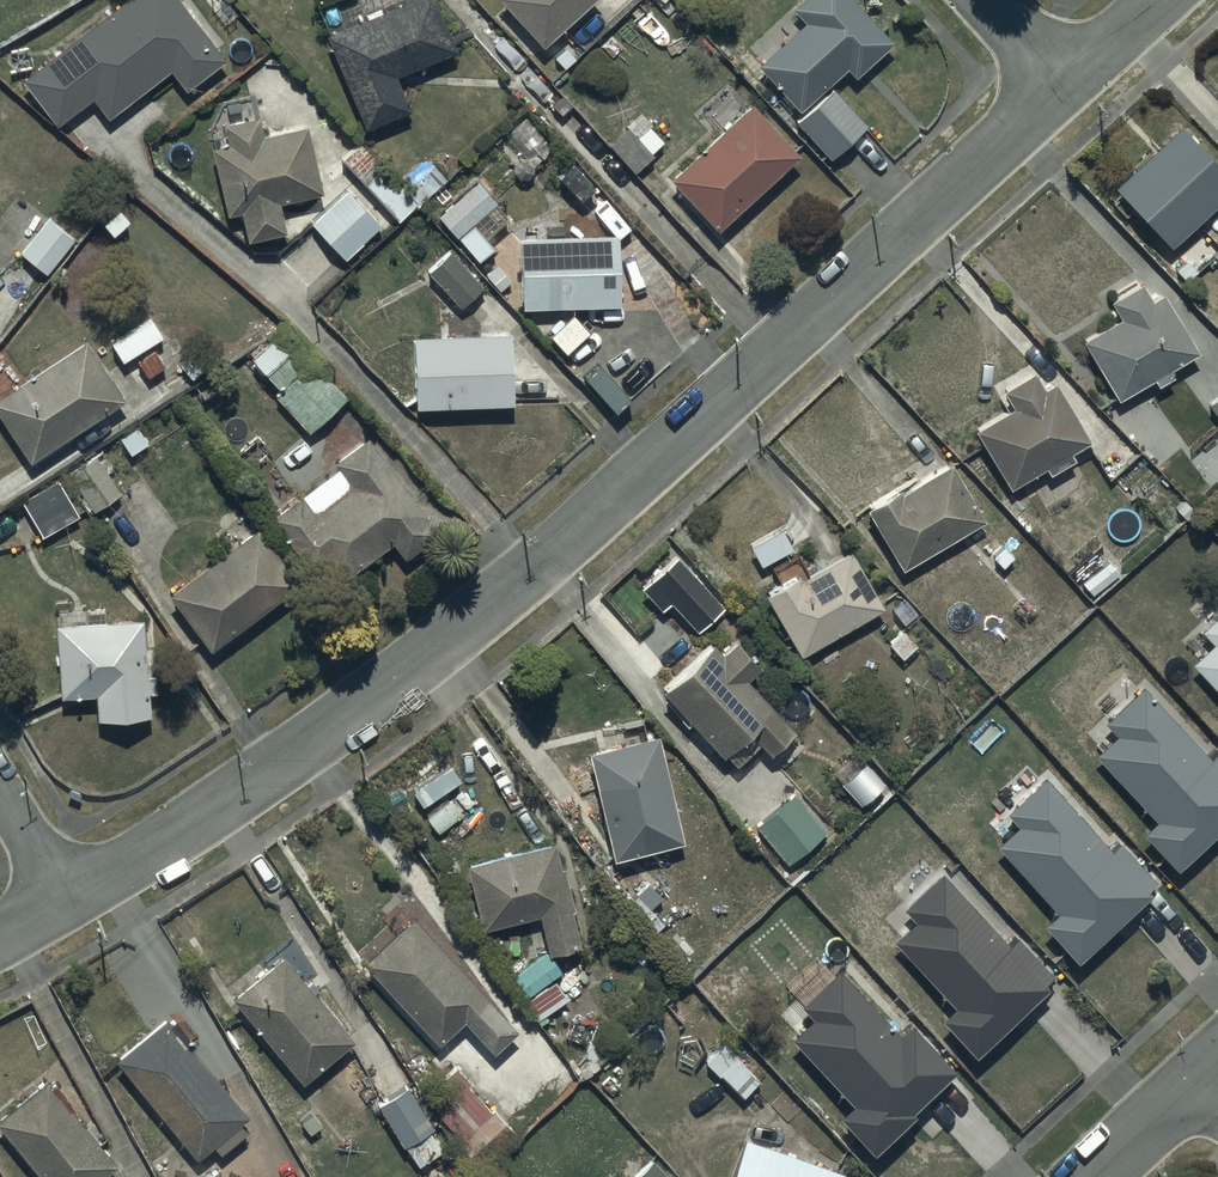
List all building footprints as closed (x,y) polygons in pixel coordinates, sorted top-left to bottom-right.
[(179,0),(117,0),(21,76),(57,120),(89,95),(104,115),(166,66),(183,87),(223,55),(179,0)] [(322,30),(361,124),(407,105),(393,72),(454,46),(434,0),(395,0),(322,30)] [(541,42),(587,0),(503,0),(541,42)] [(854,0),(795,0),(791,4),(805,19),(757,62),(797,107),(845,63),(853,72),(890,39),(854,0)] [(830,84),(794,117),(827,155),(864,122),(830,84)] [(713,224),(796,149),(751,100),(669,175),(713,224)] [(226,138),(207,143),(224,212),(239,208),(245,236),(281,227),(275,200),(319,190),(303,123),(259,133),(254,113),(222,121),(226,138)] [(1181,125),(1116,184),(1172,246),(1217,204),(1217,166),(1181,125)] [(493,200),(473,178),(435,212),(477,258),(492,244),(471,220),(493,200)] [(310,219),(342,254),(377,223),(345,187),(310,219)] [(48,215),(20,247),(42,266),(70,234),(48,215)] [(518,233),(520,304),(617,301),(615,230),(518,233)] [(447,247),(424,267),(458,304),(480,284),(447,247)] [(1121,318),(1083,342),(1119,401),(1197,354),(1162,296),(1152,301),(1143,285),(1112,303),(1121,318)] [(409,331),(411,400),(510,398),(508,329),(409,331)] [(272,390),(307,428),(345,395),(312,358),(303,366),(272,331),(246,353),(276,387),(272,390)] [(0,392),(0,413),(27,456),(122,395),(85,337),(0,392)] [(1015,408),(977,430),(1012,492),(1049,472),(1051,476),(1075,462),(1071,456),(1093,443),(1059,383),(1047,390),(1037,373),(1006,391),(1015,408)] [(1210,408),(1217,420),(1217,402),(1210,408)] [(437,526),(363,432),(331,457),(335,462),(269,514),(326,586),(389,537),(402,554),(437,526)] [(120,490),(94,453),(68,470),(94,508),(120,490)] [(896,483),(863,502),(900,566),(984,518),(949,457),(898,487),(896,483)] [(21,497),(43,533),(78,512),(57,475),(21,497)] [(167,590),(207,645),(296,579),(256,524),(167,590)] [(749,541),(759,562),(792,546),(783,526),(749,541)] [(846,543),(763,589),(797,651),(881,606),(846,543)] [(723,608),(677,556),(641,589),(662,613),(672,604),(697,631),(723,608)] [(104,601),(55,604),(59,692),(94,690),(95,713),(147,710),(142,616),(105,618),(104,601)] [(1203,634),(1215,646),(1193,666),(1217,693),(1217,621),(1203,634)] [(710,637),(658,683),(720,752),(747,729),(767,752),(793,729),(745,675),(759,664),(733,634),(719,647),(710,637)] [(1143,691),(1106,725),(1117,737),(1096,757),(1158,824),(1145,835),(1178,871),(1217,835),(1217,753),(1209,762),(1143,691)] [(655,732),(586,747),(610,853),(679,837),(655,732)] [(861,756),(839,777),(860,799),(882,777),(861,756)] [(1109,852),(1043,781),(1006,815),(1018,827),(996,847),(1058,914),(1046,925),(1079,961),(1162,885),(1121,841),(1109,852)] [(789,791),(752,822),(786,863),(823,832),(789,791)] [(552,839),(463,859),(478,926),(539,912),(547,947),(574,941),(552,839)] [(1005,950),(940,879),(903,913),(914,925),(893,945),(954,1012),(942,1023),(975,1059),(1058,983),(1017,939),(1005,950)] [(514,1026),(410,911),(359,956),(436,1041),(462,1017),(490,1048),(514,1026)] [(283,950),(230,994),(300,1080),(353,1036),(283,950)] [(905,1043),(839,972),(803,1006),(814,1018),(792,1038),(854,1105),(842,1116),(875,1152),(958,1076),(917,1032),(905,1043)] [(164,1014),(113,1055),(194,1155),(211,1142),(218,1150),(245,1128),(238,1120),(245,1114),(164,1014)] [(722,1040),(703,1058),(740,1096),(759,1078),(722,1040)] [(455,1091),(433,1110),(477,1162),(514,1131),(455,1061),(440,1073),(455,1091)] [(0,1110),(0,1124),(42,1176),(95,1176),(113,1163),(45,1075),(0,1110)] [(404,1083),(375,1101),(400,1142),(429,1124),(404,1083)] [(725,1176),(836,1176),(839,1168),(740,1133),(725,1176)] [(652,1154),(629,1176),(675,1176),(652,1154)] [(197,1176),(219,1176),(214,1168),(197,1176)]
